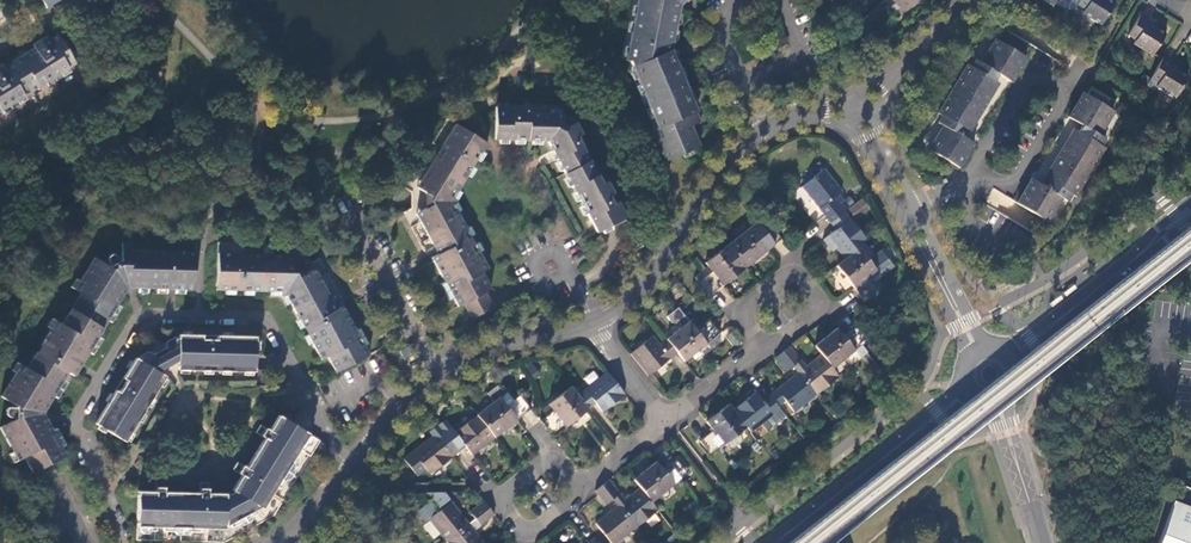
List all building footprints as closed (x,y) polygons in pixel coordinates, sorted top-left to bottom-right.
[(625,61),(630,62),(632,66),(658,127),(688,115),(697,112),(694,105),(690,95),(690,96),(678,68),(677,63),(674,58),(671,49),(679,5),(674,0),(637,0),(625,61)] [(907,11),(919,0),(897,0),(907,11)] [(1102,23),(1114,3),(1109,0),(1069,0),(1067,3),(1075,8),(1078,5),(1084,9),(1082,11),(1102,23)] [(1134,43),(1153,55),(1165,34),(1155,28),(1156,25),(1140,15),(1128,34),(1136,39),(1134,43)] [(46,41),(43,43),(41,40),(33,45),(35,48),(0,70),(0,111),(76,64),(57,34),(46,41)] [(1009,45),(995,37),(980,62),(975,59),(971,66),(966,62),(952,88),(984,107),(999,83),(994,79),(996,76),(997,74),(1012,83),(1028,57),(1009,45)] [(759,52),(765,66),(778,60),(772,46),(759,52)] [(1179,69),(1162,59),(1151,78),(1150,78),(1158,82),(1156,86),(1175,98),(1187,77),(1178,71),(1179,69)] [(1145,74),(1142,79),(1148,83),(1150,78),(1151,78),(1145,74)] [(1158,82),(1150,78),(1148,83),(1147,84),(1155,88),(1156,86),(1158,82)] [(943,126),(928,149),(959,167),(974,143),(960,136),(963,132),(965,128),(970,131),(984,107),(952,88),(936,112),(941,115),(936,122),(943,126)] [(1082,92),(1068,117),(1081,124),(1099,135),(1113,111),(1082,92)] [(525,112),(525,107),(496,107),(496,138),(548,140),(598,231),(626,216),(618,201),(614,204),(610,195),(614,193),(607,181),(603,184),(577,137),(581,134),(572,118),(567,117),(567,112),(563,112),(563,113),(527,112),(525,112)] [(688,115),(691,125),(701,122),(697,112),(688,115)] [(688,115),(658,127),(654,129),(652,130),(665,161),(699,146),(691,125),(688,115)] [(487,144),(455,124),(422,179),(427,183),(423,189),(422,191),(426,193),(425,209),(422,210),(426,219),(421,222),(438,254),(432,257),(445,282),(454,298),(458,306),(464,303),(486,292),(491,289),(482,273),(488,269),(458,212),(462,210),(457,202),(462,193),(458,191),(487,144)] [(1071,193),(1075,196),(1104,147),(1100,145),(1104,138),(1099,135),(1081,124),(1077,131),(1073,129),(1044,177),(1047,179),(1043,186),(1061,197),(1067,200),(1071,193)] [(824,168),(801,186),(825,216),(829,222),(844,210),(849,206),(845,200),(838,206),(832,199),(842,191),(824,168)] [(427,183),(422,179),(417,186),(423,189),(427,183)] [(1016,203),(1047,221),(1061,197),(1043,186),(1030,179),(1016,203)] [(985,202),(1031,229),(1033,226),(1024,221),(1029,212),(1015,204),(1016,201),(993,188),(985,202)] [(416,213),(421,222),(426,219),(422,210),(416,213)] [(858,247),(868,239),(844,210),(829,222),(836,230),(827,237),(844,258),(858,247)] [(774,244),(759,225),(753,230),(750,227),(727,244),(745,267),(756,258),(769,248),(774,244)] [(62,325),(93,345),(98,336),(108,320),(128,289),(130,288),(135,288),(138,288),(148,288),(194,290),(195,253),(132,251),(131,243),(121,243),(121,261),(120,262),(115,255),(112,254),(108,256),(107,260),(111,266),(110,267),(94,257),(75,289),(81,293),(62,325)] [(745,267),(727,244),(704,262),(711,271),(705,276),(715,289),(718,288),(734,275),(745,267)] [(858,247),(844,258),(835,265),(843,274),(855,289),(858,294),(872,283),(867,277),(876,270),(858,247)] [(283,254),(218,253),(217,289),(272,291),(272,296),(282,296),(287,304),(290,303),(321,359),(328,355),(337,372),(369,354),(364,346),(368,344),(360,328),(356,330),(343,305),(337,309),(319,277),(313,280),(309,271),(305,273),(292,264),(292,262),(291,262),(282,261),(283,254)] [(313,280),(319,277),(314,268),(309,271),(313,280)] [(715,289),(705,276),(699,280),(710,294),(715,289)] [(884,286),(878,278),(872,283),(858,294),(864,302),(884,286)] [(454,298),(445,282),(441,284),(450,300),(454,298)] [(486,292),(464,303),(473,319),(494,307),(486,292)] [(678,308),(667,317),(672,323),(680,323),(680,327),(689,321),(678,308)] [(701,336),(715,326),(709,319),(695,329),(701,336)] [(93,345),(62,325),(56,321),(26,368),(20,364),(0,395),(0,396),(15,405),(15,407),(8,407),(5,410),(4,413),(8,417),(15,417),(16,418),(0,427),(0,428),(17,460),(17,461),(25,457),(33,472),(47,465),(53,461),(65,455),(43,412),(67,372),(73,377),(89,352),(93,345)] [(695,329),(689,321),(680,327),(665,338),(677,353),(684,361),(696,352),(707,343),(717,335),(720,333),(717,328),(715,326),(701,336),(695,329)] [(850,330),(862,344),(868,339),(857,325),(850,330)] [(862,344),(850,330),(848,332),(843,336),(837,327),(824,337),(814,345),(821,353),(832,367),(844,358),(855,350),(861,357),(867,351),(862,344)] [(154,353),(148,351),(140,355),(138,359),(136,358),(134,362),(123,378),(127,381),(119,393),(116,391),(95,423),(114,435),(126,442),(166,377),(157,371),(166,366),(178,360),(178,370),(255,371),(255,370),(256,337),(218,335),(217,340),(203,339),(203,335),(179,334),(179,337),(175,337),(167,341),(166,347),(158,351),(154,353)] [(677,353),(665,338),(660,343),(654,335),(630,353),(649,376),(661,366),(677,353)] [(721,339),(717,335),(707,343),(710,348),(721,339)] [(801,359),(790,345),(782,351),(793,365),(801,359)] [(861,357),(855,350),(844,358),(850,365),(861,357)] [(793,365),(782,351),(775,357),(787,370),(793,365)] [(798,371),(817,394),(840,377),(832,367),(821,353),(798,371)] [(266,370),(255,370),(255,371),(254,386),(265,386),(266,370)] [(603,411),(625,394),(607,371),(577,394),(588,408),(596,402),(603,411)] [(794,412),(817,394),(798,371),(769,394),(781,409),(787,404),(794,412)] [(513,400),(500,385),(488,394),(494,401),(499,397),(506,406),(513,400)] [(577,394),(571,386),(548,403),(553,410),(540,420),(545,427),(558,416),(565,424),(566,426),(588,408),(577,394)] [(747,426),(752,432),(761,424),(766,430),(785,415),(781,409),(769,394),(763,399),(756,391),(733,409),(747,426)] [(513,400),(524,414),(526,412),(531,408),(520,395),(513,400)] [(494,401),(477,414),(495,437),(503,430),(524,414),(513,400),(506,406),(499,397),(494,401)] [(707,435),(717,449),(747,426),(733,409),(729,404),(706,421),(713,430),(707,435)] [(495,437),(477,414),(448,437),(459,452),(466,446),(473,454),(495,437)] [(309,434),(307,433),(291,423),(279,415),(269,430),(265,428),(261,435),(265,438),(246,467),(242,465),(238,473),(242,475),(232,490),(247,514),(260,507),(263,509),(309,434)] [(558,416),(545,427),(551,435),(565,424),(558,416)] [(261,435),(265,428),(260,424),(256,432),(261,435)] [(448,437),(443,431),(436,436),(435,434),(413,451),(404,459),(417,476),(426,468),(431,474),(459,452),(448,437)] [(711,454),(717,449),(707,435),(700,441),(711,454)] [(669,464),(680,478),(687,472),(676,459),(669,464)] [(651,501),(680,478),(669,464),(663,469),(657,461),(634,479),(640,487),(651,501)] [(238,473),(242,465),(237,462),(233,469),(238,473)] [(619,493),(609,478),(601,484),(612,498),(619,493)] [(612,498),(601,484),(594,490),(598,494),(597,495),(604,504),(612,498)] [(1181,487),(1179,486),(1157,542),(1190,542),(1190,490),(1181,487)] [(239,518),(225,494),(209,493),(209,488),(200,488),(200,493),(165,492),(165,487),(156,487),(155,492),(138,491),(138,521),(138,526),(225,529),(226,525),(239,518)] [(617,505),(635,528),(658,510),(651,501),(640,487),(617,505)] [(247,514),(232,490),(230,494),(225,494),(239,518),(243,516),(247,514)] [(447,541),(469,523),(444,491),(427,492),(439,507),(436,509),(430,501),(419,510),(427,521),(429,518),(447,541)] [(475,518),(489,507),(483,501),(470,511),(475,518)] [(635,528),(617,505),(596,522),(612,542),(615,542),(635,528)] [(495,514),(489,507),(475,518),(481,525),(495,514)] [(481,525),(475,518),(469,523),(475,530),(481,525)] [(475,530),(469,523),(447,541),(449,542),(485,542),(475,530)]
